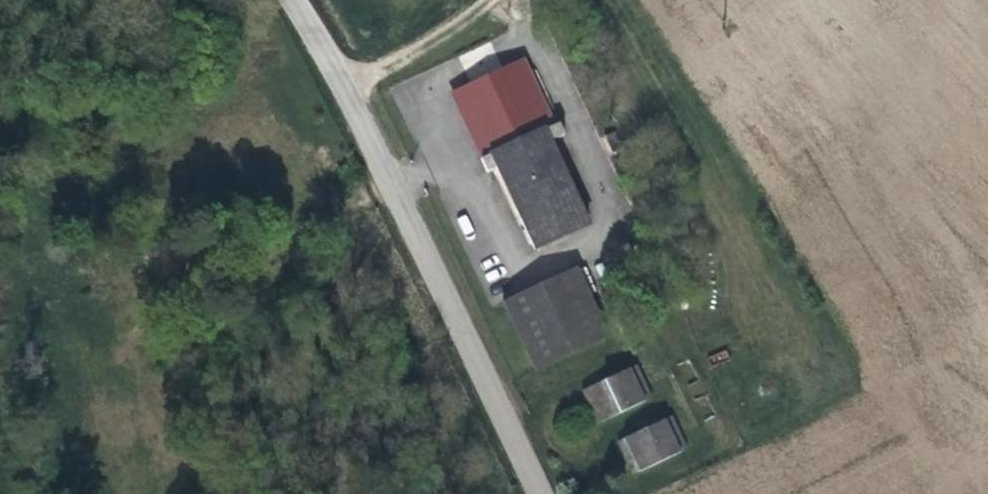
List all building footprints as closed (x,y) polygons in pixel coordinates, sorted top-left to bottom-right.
[(547,125),(558,119),(528,57),(517,62),(547,125)] [(493,148),(481,155),(489,171),(499,164),(541,248),(593,221),(553,141),(565,135),(558,119),(547,125),(517,62),(465,88),(493,148)] [(454,93),(481,155),(493,148),(465,88),(454,93)] [(534,371),(608,338),(576,270),(504,302),(534,371)] [(598,423),(651,396),(637,366),(583,392),(598,423)] [(630,474),(687,447),(673,416),(616,444),(630,474)]
